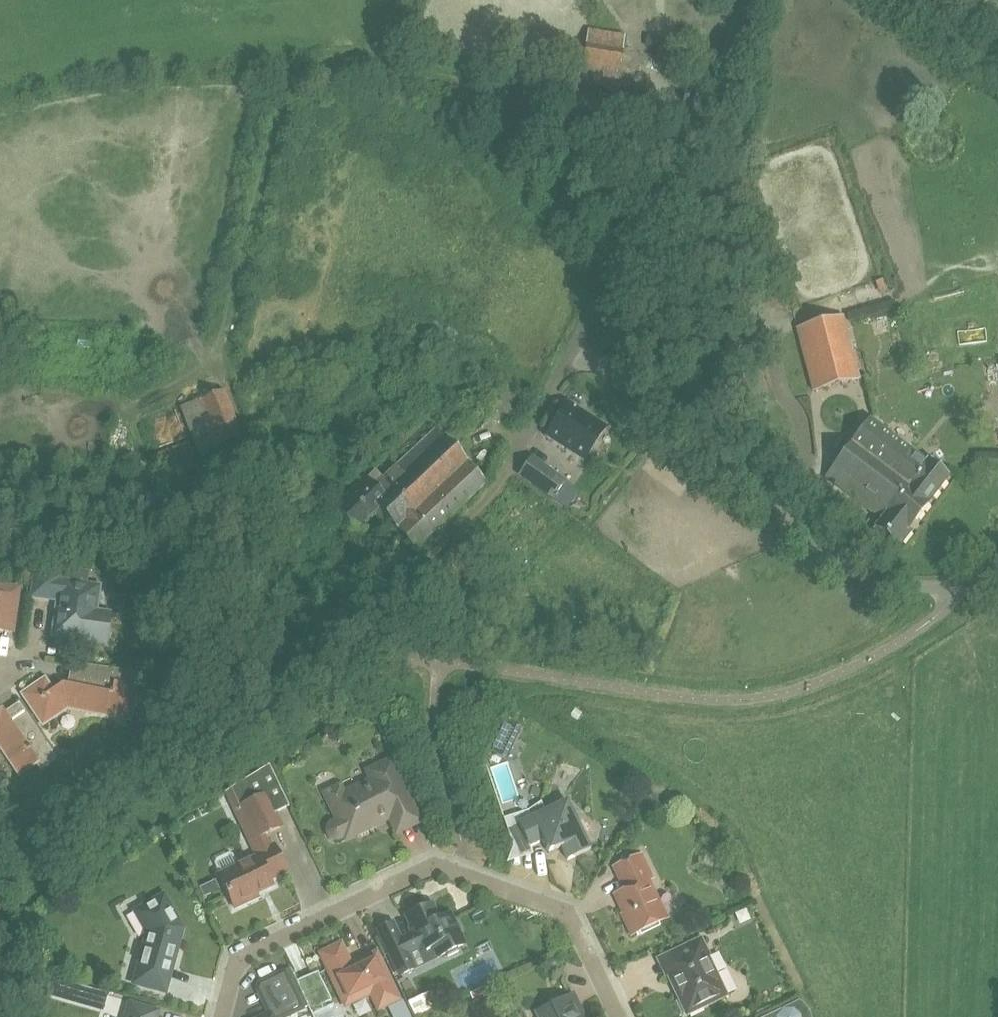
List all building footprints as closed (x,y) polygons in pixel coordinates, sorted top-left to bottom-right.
[(618,93),(623,53),(626,35),(588,30),(581,88),(618,93)] [(858,379),(843,317),(797,328),(812,390),(858,379)] [(240,442),(224,393),(180,408),(196,456),(240,442)] [(606,427),(568,402),(545,436),(584,462),(606,427)] [(927,462),(870,418),(826,477),(881,520),(870,533),(891,549),(897,542),(900,545),(911,530),(908,528),(928,501),(947,477),(927,461),(927,462)] [(434,432),(382,480),(433,534),(484,485),(434,432)] [(547,468),(534,486),(553,499),(565,482),(566,481),(547,468)] [(415,550),(433,534),(382,480),(375,473),(335,510),(354,530),(364,520),(366,522),(379,511),(415,550)] [(26,536),(12,535),(11,551),(25,552),(26,536)] [(111,614),(96,612),(100,587),(89,585),(91,574),(35,567),(31,597),(57,601),(52,637),(107,644),(111,614)] [(18,589),(0,587),(0,631),(12,633),(18,589)] [(140,673),(122,671),(81,665),(78,686),(62,684),(52,691),(44,680),(22,695),(43,724),(67,708),(129,720),(140,673)] [(31,769),(36,765),(40,771),(57,760),(26,714),(12,723),(2,708),(0,710),(0,746),(20,776),(31,769)] [(336,821),(331,823),(327,828),(330,838),(341,839),(352,834),(354,837),(389,820),(392,827),(418,815),(392,758),(366,771),(370,780),(326,801),(336,821)] [(216,860),(215,864),(220,876),(219,876),(234,907),(257,896),(256,893),(272,885),(269,879),(286,871),(274,846),(265,850),(262,842),(266,840),(264,835),(283,827),(276,813),(289,807),(269,766),(227,791),(234,808),(247,836),(258,858),(239,867),(233,855),(229,854),(216,860)] [(655,794),(643,799),(649,812),(660,806),(655,794)] [(529,811),(514,815),(518,824),(529,847),(542,841),(548,854),(561,848),(567,861),(590,850),(567,801),(546,811),(541,801),(529,811)] [(3,824),(11,841),(22,834),(13,820),(3,824)] [(658,904),(659,902),(655,893),(652,892),(647,881),(653,878),(642,855),(615,867),(626,890),(616,895),(625,913),(621,915),(631,935),(657,923),(650,908),(658,904)] [(216,894),(211,885),(198,891),(202,901),(216,894)] [(182,929),(163,896),(135,912),(146,930),(148,931),(134,984),(165,992),(182,929)] [(392,925),(379,931),(387,950),(400,976),(414,969),(407,955),(418,950),(424,962),(439,955),(439,957),(446,954),(447,957),(459,952),(457,948),(463,945),(449,915),(438,920),(431,905),(425,908),(423,906),(412,911),(413,913),(407,916),(413,929),(410,930),(412,934),(399,940),(392,925)] [(708,955),(701,939),(658,960),(665,975),(667,975),(686,1015),(726,996),(707,956),(708,955)] [(398,999),(376,954),(350,966),(340,945),(321,954),(345,1005),(371,993),(379,1009),(398,999)] [(555,958),(546,962),(548,968),(554,969),(560,967),(555,958)] [(273,1016),(271,1016),(286,1016),(303,1009),(285,972),(258,984),(257,990),(260,991),(261,990),(273,1016)] [(65,1001),(70,982),(51,977),(45,996),(65,1001)] [(485,987),(470,994),(473,1000),(482,995),(483,998),(489,996),(485,987)] [(109,996),(88,990),(82,1009),(103,1015),(109,996)] [(572,994),(535,1011),(538,1016),(583,1016),(572,994)] [(158,1011),(129,1003),(125,1016),(156,1016),(158,1011)] [(781,1009),(764,1016),(799,1016),(799,1015),(791,1009),(782,1010),(781,1009)]
